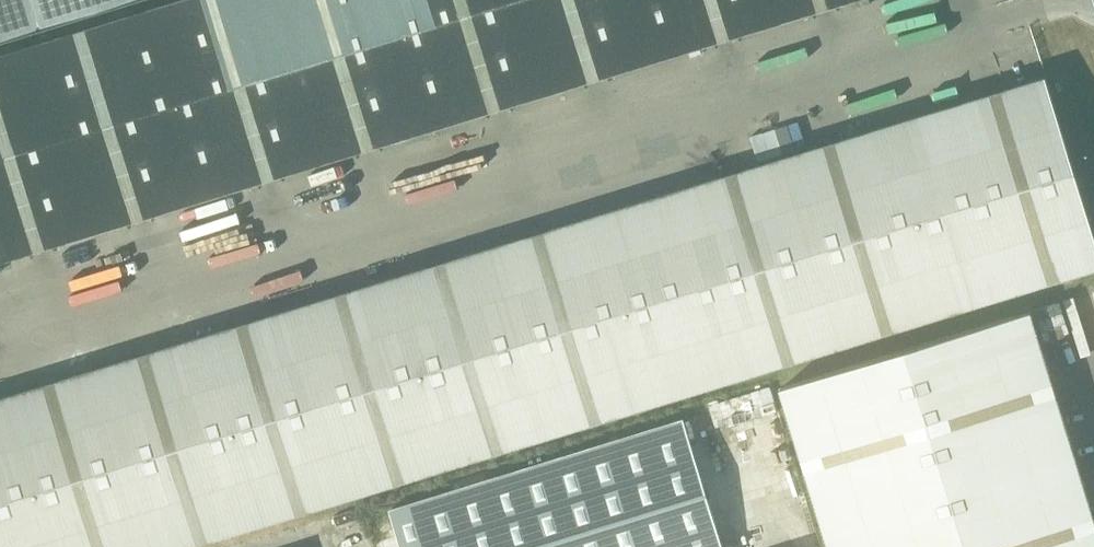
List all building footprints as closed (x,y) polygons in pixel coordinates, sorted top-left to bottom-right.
[(0,55),(0,262),(851,0),(178,0),(0,55)] [(136,0),(0,0),(0,42),(136,0)] [(1093,269),(1093,237),(1045,77),(0,398),(0,546),(188,546),(1059,280),(1093,269)] [(754,135),(761,152),(772,148),(764,130),(754,135)] [(1030,312),(779,389),(828,546),(1093,546),(1093,521),(1030,312)] [(389,510),(397,535),(400,546),(723,546),(711,509),(708,510),(699,480),(701,478),(683,419),(389,510)]
